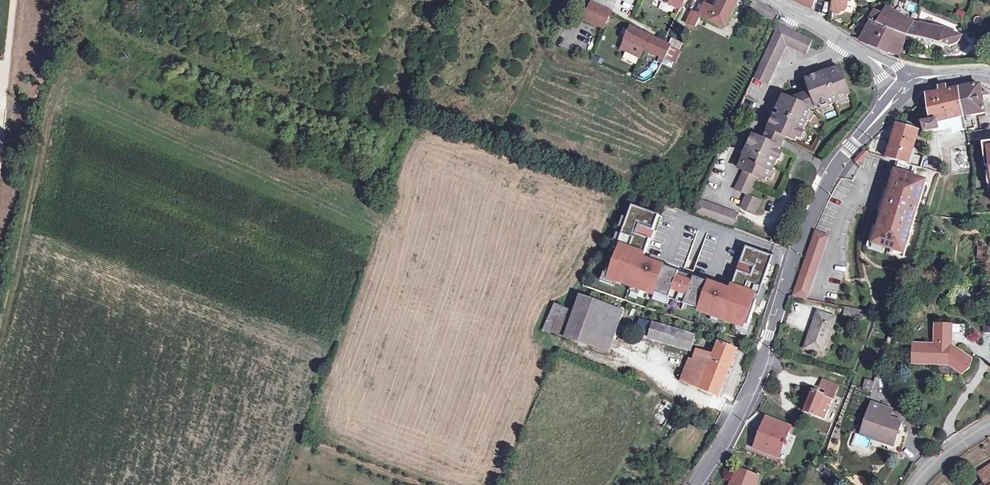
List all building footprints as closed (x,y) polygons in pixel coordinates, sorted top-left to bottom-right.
[(679,8),(683,0),(661,0),(679,8)] [(712,5),(706,2),(701,13),(725,25),(738,0),(721,0),(717,7),(712,5)] [(771,18),(774,11),(753,0),(752,0),(749,6),(771,18)] [(812,8),(815,0),(794,0),(812,8)] [(830,10),(836,12),(845,7),(846,0),(832,0),(830,10)] [(610,10),(589,1),(582,17),(603,26),(610,10)] [(874,46),(892,10),(886,7),(883,14),(875,11),(860,37),(859,39),(874,46)] [(699,19),(701,13),(693,9),(688,19),(697,23),(699,19)] [(901,55),(907,32),(899,29),(904,16),(892,10),(874,46),(886,51),(888,49),(901,55)] [(913,21),(904,16),(899,29),(907,32),(913,21)] [(945,28),(913,21),(907,32),(914,35),(951,44),(960,41),(962,35),(945,28)] [(665,56),(670,44),(669,43),(663,40),(633,27),(630,26),(625,38),(665,56)] [(789,46),(808,55),(814,40),(794,31),(793,34),(781,27),(757,78),(770,85),(789,46)] [(669,43),(670,44),(679,47),(683,41),(672,35),(669,43)] [(679,47),(670,44),(665,56),(677,62),(683,49),(679,47)] [(795,99),(794,102),(812,111),(822,106),(828,104),(829,107),(835,104),(841,102),(840,99),(851,95),(840,67),(827,73),(826,69),(813,74),(815,77),(809,80),(813,92),(795,99)] [(959,88),(966,130),(975,127),(973,113),(985,112),(980,84),(959,88)] [(941,134),(966,130),(959,88),(949,90),(949,85),(939,86),(939,92),(928,93),(931,117),(927,118),(928,123),(924,124),(926,133),(940,130),(941,134)] [(812,111),(794,102),(785,98),(782,106),(778,104),(773,117),(777,118),(771,130),(786,137),(796,142),(798,139),(801,132),(803,134),(807,126),(809,122),(808,121),(810,116),(812,111)] [(893,138),(888,156),(900,160),(916,165),(920,167),(923,156),(912,152),(918,129),(910,127),(911,121),(904,119),(902,124),(898,123),(893,138)] [(771,130),(766,142),(781,149),(786,137),(771,130)] [(741,170),(745,171),(759,178),(766,181),(772,170),(775,171),(777,166),(780,159),(777,157),(780,151),(781,149),(766,142),(756,137),(752,145),(749,143),(744,154),(747,156),(741,170)] [(855,163),(864,165),(867,151),(859,149),(855,163)] [(785,154),(780,151),(777,157),(780,159),(782,160),(785,154)] [(911,175),(916,165),(900,160),(874,241),(904,251),(926,181),(911,175)] [(751,196),(759,178),(745,171),(737,190),(748,196),(742,207),(756,214),(762,201),(751,196)] [(700,201),(695,214),(723,224),(734,228),(738,216),(700,201)] [(732,290),(644,258),(660,214),(633,205),(608,274),(611,275),(610,278),(655,295),(655,293),(670,298),(668,304),(683,310),(685,304),(701,310),(700,311),(745,328),(746,325),(749,326),(758,301),(755,299),(757,296),(760,297),(775,257),(748,247),(732,290)] [(829,234),(816,230),(794,294),(807,296),(829,234)] [(980,255),(989,255),(989,254),(989,245),(979,245),(980,255)] [(578,294),(564,336),(608,351),(622,309),(578,294)] [(856,306),(851,305),(845,304),(845,314),(855,316),(856,306)] [(801,347),(820,353),(831,316),(813,311),(801,347)] [(649,334),(653,321),(641,317),(636,330),(649,334)] [(660,339),(665,325),(653,321),(649,334),(660,339)] [(665,325),(660,339),(690,348),(694,335),(665,325)] [(916,344),(914,362),(950,367),(965,374),(972,369),(973,361),(960,356),(951,354),(955,331),(940,328),(937,347),(916,344)] [(714,355),(703,351),(697,364),(707,368),(705,375),(701,374),(699,379),(703,381),(699,389),(718,396),(738,349),(719,342),(714,355)] [(697,364),(703,351),(697,349),(684,382),(699,389),(703,381),(699,379),(701,374),(705,375),(707,368),(697,364)] [(871,389),(875,378),(865,375),(862,386),(871,389)] [(824,390),(834,393),(838,383),(823,377),(819,387),(824,390)] [(831,398),(822,394),(812,391),(805,410),(825,417),(831,398)] [(869,402),(857,432),(869,436),(870,434),(891,442),(900,420),(886,415),(888,410),(869,402)] [(785,438),(791,424),(766,415),(754,445),(771,452),(781,448),(784,442),(786,442),(788,439),(785,438)] [(741,466),(735,479),(738,480),(744,467),(741,466)] [(735,479),(733,484),(756,484),(760,474),(744,467),(738,480),(735,479)] [(982,473),(987,482),(982,484),(989,484),(989,468),(982,473)]
